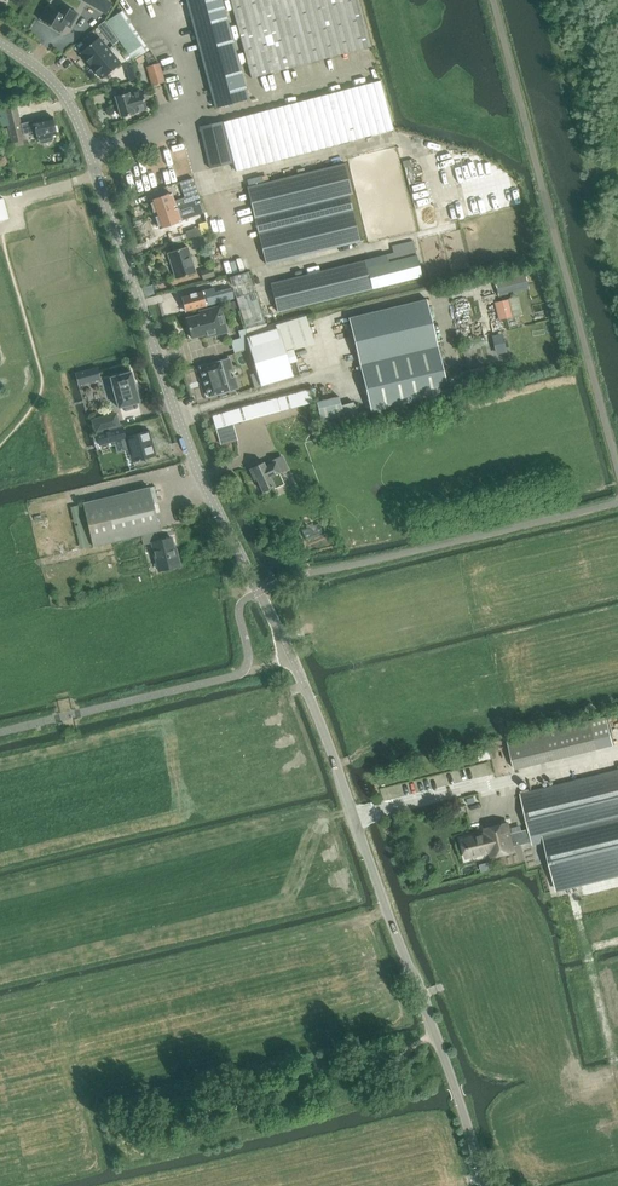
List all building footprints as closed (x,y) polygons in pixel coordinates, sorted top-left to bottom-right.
[(104,0),(92,0),(90,4),(107,14),(112,5),(104,0)] [(216,108),(248,99),(226,16),(234,14),(251,78),(371,46),(359,0),(186,0),(216,108)] [(47,6),(40,19),(62,32),(65,26),(69,28),(78,14),(60,3),(56,11),(47,6)] [(149,50),(122,10),(106,21),(133,61),(135,59),(143,54),(149,50)] [(109,28),(103,33),(108,39),(114,35),(109,28)] [(99,37),(80,53),(82,56),(99,77),(101,79),(121,63),(110,50),(99,37)] [(160,64),(150,67),(146,68),(152,86),(165,82),(160,64)] [(128,75),(130,82),(137,80),(135,73),(128,75)] [(223,123),(223,122),(199,128),(210,169),(234,163),(236,172),(394,129),(381,80),(223,123)] [(121,118),(135,114),(135,113),(147,110),(141,90),(129,94),(129,93),(115,97),(121,118)] [(19,114),(7,117),(12,137),(24,134),(36,131),(38,139),(39,142),(42,144),(52,142),(54,139),(53,135),(56,135),(52,117),(21,124),(19,114)] [(266,264),(360,242),(348,196),(352,195),(345,163),(263,183),(249,187),(247,187),(266,264)] [(261,177),(247,180),(249,187),(263,183),(261,177)] [(199,200),(194,182),(193,178),(180,182),(185,199),(174,202),(171,194),(151,201),(151,203),(151,204),(152,208),(153,209),(155,214),(189,203),(191,207),(201,204),(200,200),(199,200)] [(8,219),(3,199),(0,199),(0,221),(8,219)] [(209,232),(201,204),(191,207),(189,203),(155,214),(157,220),(156,222),(158,225),(159,226),(160,228),(189,218),(186,211),(195,208),(200,227),(185,231),(188,239),(209,232)] [(421,277),(413,241),(392,247),(394,253),(271,284),(278,312),(421,277)] [(176,279),(196,272),(187,246),(168,252),(176,279)] [(212,267),(200,271),(203,280),(215,276),(212,267)] [(498,293),(528,286),(524,270),(494,277),(498,293)] [(248,272),(229,278),(246,330),(265,324),(248,272)] [(204,298),(211,296),(209,289),(182,296),(186,311),(206,306),(204,298)] [(350,317),(362,365),(438,347),(426,299),(350,317)] [(508,300),(495,303),(499,321),(512,318),(508,300)] [(236,301),(228,303),(230,313),(239,311),(236,301)] [(221,306),(199,312),(200,315),(187,318),(192,338),(205,334),(206,337),(227,331),(221,306)] [(306,316),(276,325),(277,328),(283,348),(313,339),(306,316)] [(265,324),(246,330),(248,336),(277,328),(276,325),(275,323),(267,325),(266,324),(265,324)] [(283,348),(277,328),(248,336),(263,386),(292,377),(283,348)] [(528,328),(509,332),(512,345),(531,341),(528,328)] [(501,336),(494,338),(497,353),(504,351),(501,336)] [(449,393),(438,347),(362,365),(373,411),(449,393)] [(235,377),(231,379),(228,370),(232,369),(229,360),(230,360),(229,359),(228,359),(220,362),(220,361),(219,362),(201,367),(200,367),(200,369),(209,396),(208,396),(209,397),(210,397),(210,396),(227,391),(228,391),(229,391),(237,388),(237,389),(238,388),(235,377)] [(475,369),(459,373),(463,390),(479,386),(475,369)] [(118,408),(140,402),(131,372),(110,377),(113,387),(110,388),(114,399),(116,398),(118,408)] [(309,390),(214,415),(221,444),(234,441),(230,425),(312,402),(309,390)] [(322,426),(345,420),(341,406),(339,396),(316,402),(322,426)] [(354,403),(341,406),(345,420),(357,417),(354,403)] [(93,420),(96,432),(119,425),(116,414),(93,420)] [(123,426),(96,434),(99,446),(127,438),(123,426)] [(132,462),(156,455),(149,431),(134,435),(134,436),(128,438),(129,440),(126,441),(132,462)] [(273,489),(284,484),(279,473),(280,472),(275,462),(265,467),(263,463),(249,469),(254,479),(256,478),(262,491),(272,486),(273,489)] [(83,504),(71,507),(80,549),(93,546),(93,547),(141,535),(143,546),(151,543),(158,572),(178,567),(180,566),(177,554),(176,555),(172,538),(159,541),(157,532),(160,531),(150,488),(83,504)] [(615,745),(617,745),(617,714),(608,717),(615,745)] [(509,743),(514,768),(612,744),(605,717),(509,743)] [(521,796),(530,829),(533,842),(534,845),(543,843),(554,890),(617,874),(617,772),(530,794),(521,796)] [(455,811),(450,814),(454,819),(458,817),(455,811)] [(508,823),(490,827),(497,856),(515,851),(514,847),(533,842),(530,829),(511,834),(508,823)] [(485,834),(462,840),(466,857),(466,859),(473,857),(490,853),(491,857),(493,857),(497,856),(490,827),(484,829),(485,834)]
